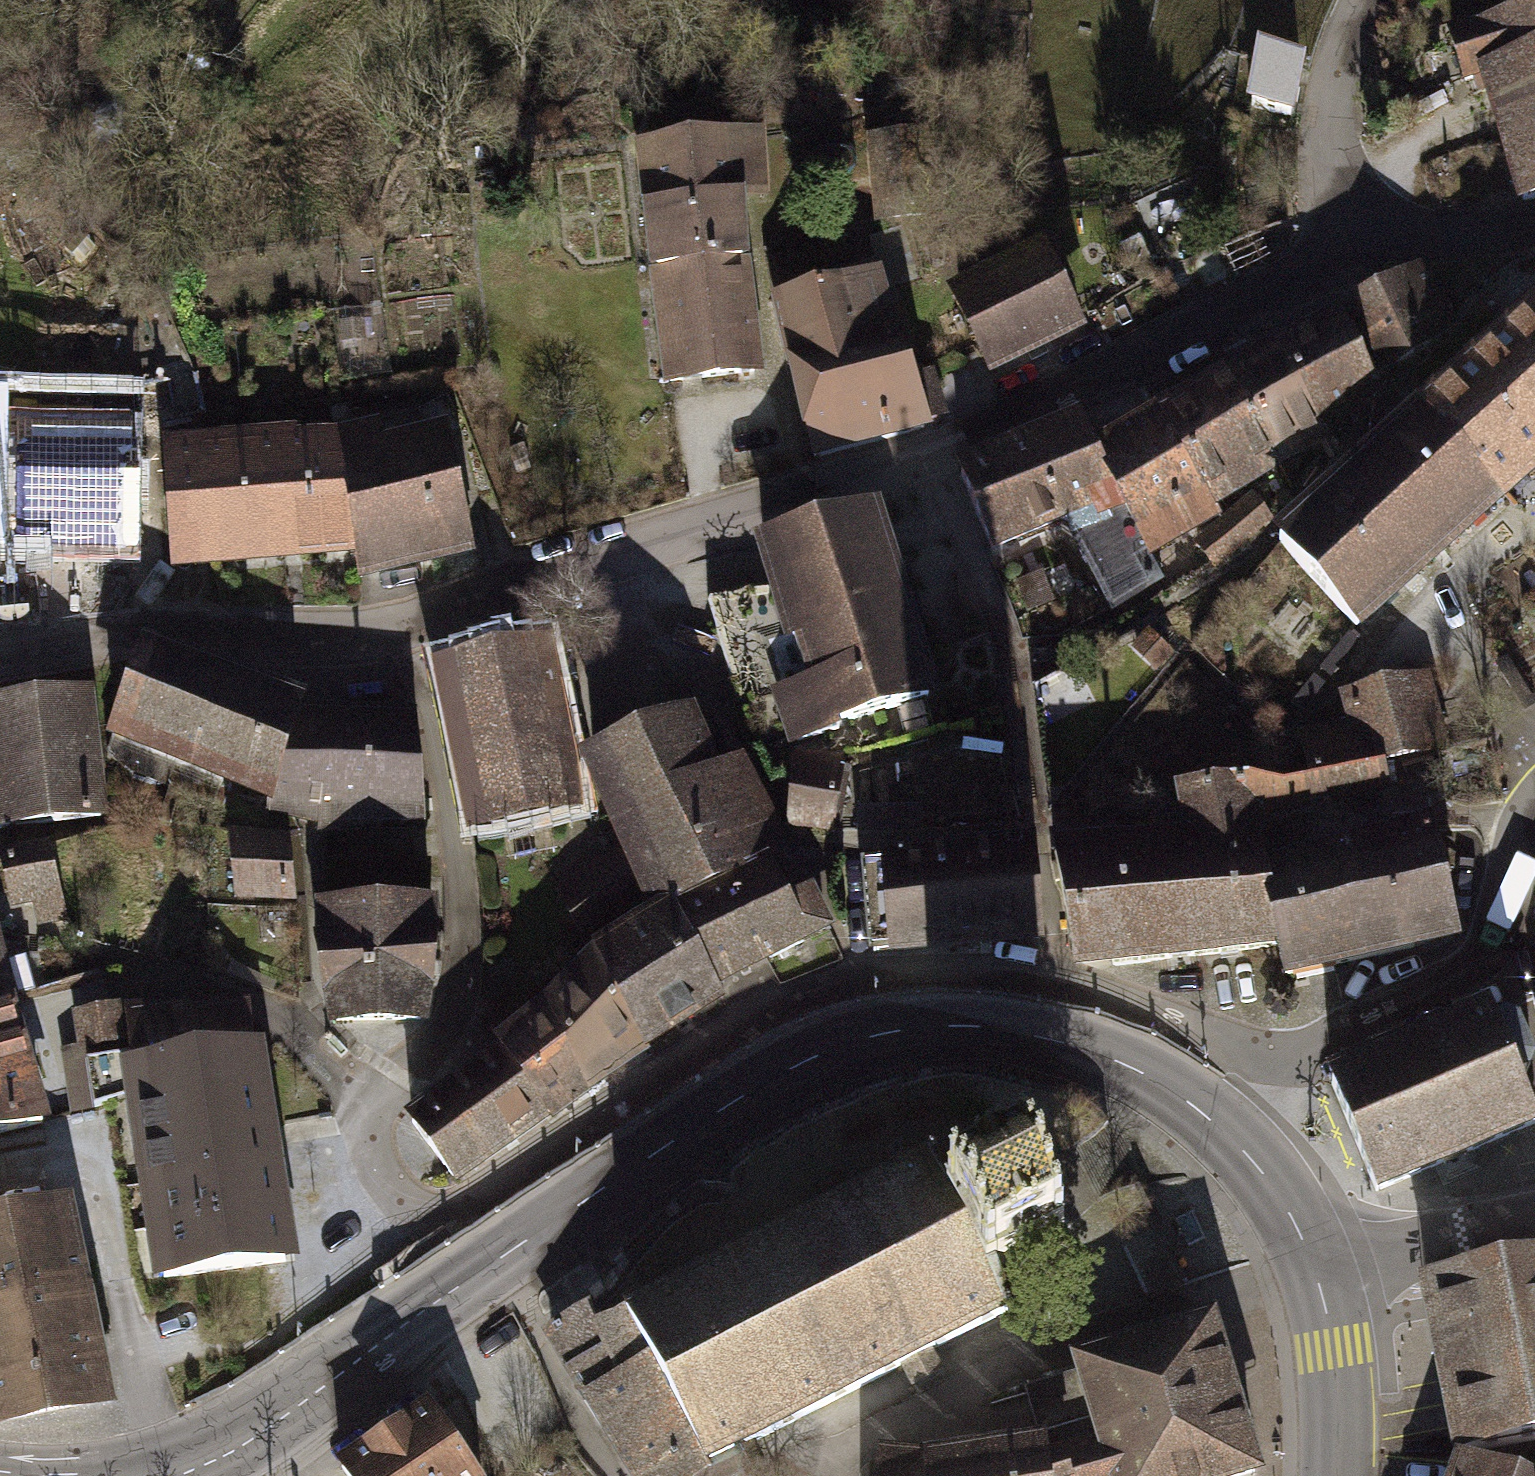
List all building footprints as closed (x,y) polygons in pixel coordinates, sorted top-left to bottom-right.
[(1534,92),(1534,13),(1453,40),(1465,79),(1484,72),(1493,105),(1508,101),(1534,92)] [(1300,67),(1261,59),(1252,107),(1291,115),(1300,67)] [(1508,101),(1518,133),(1504,138),(1523,201),(1534,197),(1534,92),(1508,101)] [(655,266),(670,382),(754,370),(741,267),(734,137),(643,148),(655,266)] [(907,385),(884,316),(866,319),(856,280),(822,288),(812,253),(771,265),(778,300),(774,301),(785,351),(788,351),(815,457),(922,428),(922,424),(937,421),(924,380),(907,385)] [(993,281),(960,297),(992,363),(1074,323),(1041,258),(1007,274),(1002,264),(988,271),(993,281)] [(1450,322),(1421,271),(1392,285),(1355,304),(1377,343),(1365,349),(1381,376),(1387,373),(1385,371),(1422,348),(1436,336),(1435,334),(1450,322)] [(1496,347),(1534,391),(1534,312),(1496,347)] [(1327,434),(1381,376),(1365,349),(1354,328),(1344,332),(1335,315),(1280,348),(1327,434)] [(1534,464),(1534,391),(1496,347),(1426,410),(1502,494),(1534,464)] [(1278,465),(1327,434),(1280,348),(1228,377),(1278,465)] [(135,386),(144,426),(205,412),(196,372),(135,386)] [(1210,504),(1244,482),(1199,396),(1189,377),(1150,398),(1161,417),(1210,504)] [(1278,465),(1228,377),(1199,396),(1244,482),(1255,476),(1257,477),(1278,465)] [(130,546),(131,402),(0,401),(0,545),(130,546)] [(331,410),(338,441),(356,549),(361,574),(472,549),(454,469),(452,469),(445,431),(380,448),(373,419),(352,424),(348,406),(331,410)] [(1424,565),(1502,494),(1426,410),(1347,481),(1424,565)] [(1210,504),(1161,417),(1094,455),(1148,552),(1215,514),(1210,504)] [(1136,560),(1148,552),(1094,455),(1080,424),(961,473),(992,548),(1061,518),(1077,525),(1121,603),(1148,586),(1136,560)] [(260,448),(166,455),(170,527),(168,527),(172,567),(178,567),(178,564),(356,549),(338,441),(275,447),(274,436),(259,437),(260,448)] [(1356,626),(1424,565),(1347,481),(1280,542),(1356,626)] [(1255,499),(1226,526),(1240,542),(1271,516),(1255,499)] [(780,690),(797,741),(839,729),(838,724),(928,698),(915,648),(899,599),(895,600),(870,518),(764,548),(793,637),(806,633),(820,678),(780,690)] [(1213,566),(1240,542),(1226,526),(1199,549),(1213,566)] [(1156,671),(1173,653),(1149,631),(1133,649),(1156,671)] [(543,651),(445,671),(477,829),(555,813),(566,762),(543,651)] [(144,655),(108,753),(132,774),(213,804),(224,778),(271,797),(272,792),(297,718),(302,705),(202,671),(144,655)] [(1312,780),(1385,763),(1439,750),(1419,680),(1347,695),(1355,727),(1301,738),(1312,780)] [(100,816),(86,694),(0,704),(0,828),(100,816)] [(340,828),(340,816),(422,816),(414,722),(297,718),(272,792),(308,804),(305,813),(323,819),(322,828),(340,828)] [(675,911),(764,864),(769,860),(761,835),(769,825),(765,816),(736,764),(714,773),(691,721),(642,739),(595,762),(629,844),(560,892),(585,939),(648,890),(660,916),(675,911)] [(798,779),(793,822),(831,827),(841,756),(824,755),(823,761),(794,758),(793,779),(798,779)] [(1385,763),(1312,780),(1289,785),(1250,782),(1252,815),(1285,811),(1387,788),(1385,763)] [(1183,844),(1054,854),(1056,864),(1052,865),(1055,882),(1061,891),(1074,957),(1076,959),(1078,959),(1081,958),(1082,955),(1110,952),(1113,965),(1277,945),(1265,872),(1252,815),(1250,782),(1180,788),(1183,844)] [(1265,872),(1277,945),(1286,976),(1416,946),(1454,928),(1431,825),(1265,872)] [(289,845),(232,844),(236,892),(292,894),(289,845)] [(45,849),(2,860),(15,898),(42,893),(46,921),(65,918),(45,849)] [(1034,852),(868,866),(873,951),(1039,937),(1034,852)] [(675,911),(711,985),(823,927),(806,890),(783,901),(764,864),(675,911)] [(327,911),(426,911),(425,877),(327,877),(327,911)] [(327,911),(322,911),(324,947),(336,1020),(420,1019),(431,947),(431,911),(426,911),(327,911)] [(598,956),(647,1043),(717,997),(711,985),(675,911),(660,916),(598,956)] [(548,1011),(584,1085),(617,1063),(621,1070),(648,1051),(644,1045),(647,1043),(598,956),(548,1011)] [(7,1002),(0,1004),(0,1132),(42,1123),(7,1002)] [(85,1048),(118,1044),(112,1009),(94,1011),(77,1018),(81,1048),(85,1048)] [(548,1011),(509,1059),(547,1109),(584,1085),(548,1011)] [(248,1012),(124,1014),(129,1043),(118,1044),(85,1048),(88,1069),(94,1107),(128,1096),(136,1095),(164,1278),(286,1262),(254,1062),(248,1012)] [(1375,1191),(1534,1123),(1534,1115),(1534,1114),(1520,1075),(1526,1073),(1531,1063),(1517,1028),(1506,1024),(1499,1027),(1493,1014),(1330,1083),(1375,1191)] [(412,1122),(452,1175),(541,1113),(506,1063),(446,1108),(441,1102),(412,1122)] [(588,1093),(621,1070),(617,1063),(584,1085),(588,1093)] [(94,1107),(88,1069),(70,1071),(76,1110),(94,1107)] [(552,1118),(588,1093),(584,1085),(547,1109),(552,1118)] [(1019,1157),(953,1191),(936,1158),(938,1152),(930,1150),(928,1156),(597,1323),(592,1304),(552,1329),(643,1475),(723,1475),(739,1468),(731,1453),(1008,1310),(1013,1312),(1016,1305),(1010,1302),(992,1269),(1057,1237),(1065,1239),(1068,1230),(1061,1227),(1051,1208),(1046,1206),(1042,1198),(1036,1186),(1037,1178),(1027,1161),(1030,1153),(1022,1151),(1019,1157)] [(105,1398),(66,1204),(0,1218),(0,1421),(105,1398)] [(1534,1439),(1534,1264),(1425,1285),(1459,1453),(1534,1439)] [(927,1464),(927,1475),(1240,1475),(1254,1472),(1209,1324),(1081,1362),(1084,1375),(1091,1398),(1035,1414),(1045,1446),(927,1464)] [(1091,1398),(1084,1375),(1029,1391),(1035,1414),(1091,1398)] [(341,1466),(348,1475),(476,1475),(428,1407),(341,1466)] [(927,1464),(879,1461),(878,1475),(927,1475),(927,1464)] [(1464,1463),(1459,1475),(1502,1475),(1464,1463)]
